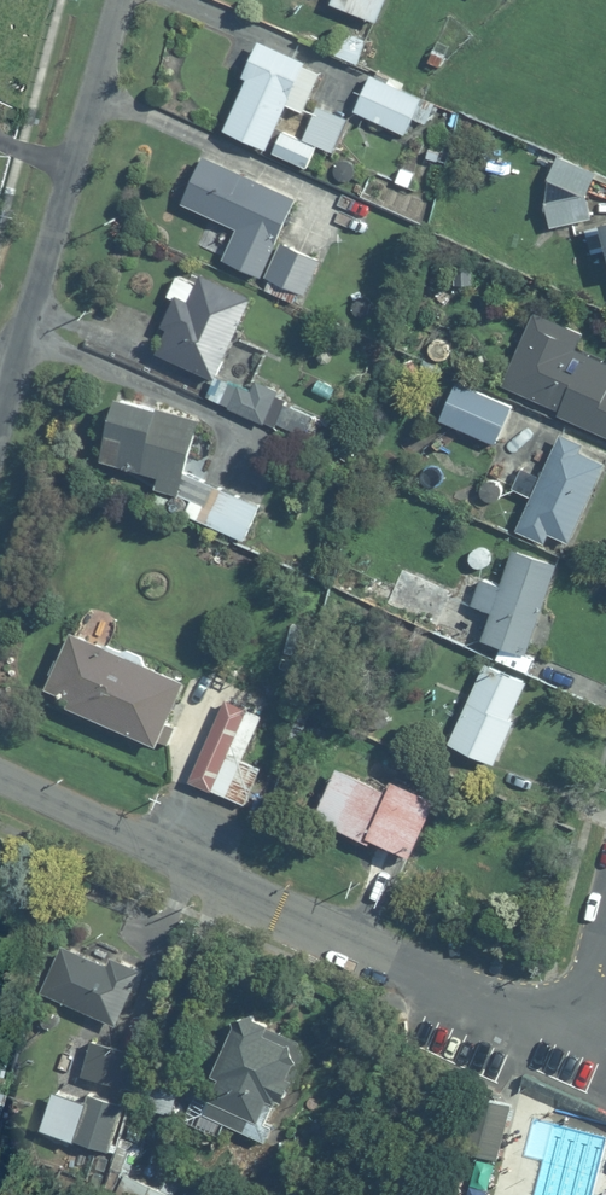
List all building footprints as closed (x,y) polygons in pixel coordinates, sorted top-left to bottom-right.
[(331,7),(377,26),(387,0),(334,0),(331,7)] [(348,29),(335,52),(355,64),(369,41),(348,29)] [(266,147),(285,104),(303,112),(322,68),(259,40),(244,73),(250,76),(226,130),(266,147)] [(372,72),(355,109),(404,132),(411,118),(424,123),(434,102),(372,72)] [(349,117),(320,102),(302,139),(282,129),(272,151),(306,168),(319,143),(332,150),(349,117)] [(261,275),(296,196),(202,154),(180,203),(237,228),(223,258),(261,275)] [(597,171),(560,154),(549,176),(547,199),(549,226),(591,216),(587,193),(597,171)] [(585,225),(592,254),(605,251),(605,220),(585,225)] [(320,259),(282,241),(265,277),(283,286),(278,297),(293,304),(299,291),(304,293),(320,259)] [(255,297),(206,271),(200,283),(179,272),(166,297),(175,302),(151,348),(212,379),(255,297)] [(577,347),(584,332),(537,312),(505,383),(561,408),(558,415),(605,436),(605,360),(577,347)] [(448,376),(432,411),(497,440),(513,405),(448,376)] [(250,392),(218,377),(208,397),(262,422),(276,393),(254,383),(250,392)] [(200,420),(116,395),(98,456),(158,474),(155,485),(178,492),(200,420)] [(561,435),(541,476),(523,467),(514,486),(530,495),(513,529),(545,545),(550,534),(570,543),(605,471),(605,457),(561,435)] [(261,505),(217,486),(207,507),(192,500),(186,514),(245,540),(261,505)] [(528,653),(557,565),(514,551),(503,585),(481,578),(473,601),(496,609),(486,639),(528,653)] [(457,592),(402,566),(384,603),(439,629),(457,592)] [(188,679),(73,624),(46,683),(74,696),(70,705),(157,746),(188,679)] [(529,677),(486,658),(448,741),(496,763),(517,719),(511,716),(529,677)] [(264,714),(227,697),(191,780),(245,804),(262,764),(245,757),(264,714)] [(339,762),(314,815),(369,841),(372,835),(413,855),(443,794),(373,760),(366,775),(339,762)] [(64,943),(42,990),(119,1025),(144,969),(113,954),(108,964),(64,943)] [(308,1049),(239,1013),(206,1075),(222,1083),(208,1111),(267,1143),(277,1125),(268,1120),(279,1098),(287,1103),(300,1079),(294,1075),(308,1049)] [(136,1051),(94,1041),(85,1077),(127,1087),(136,1051)] [(156,1077),(149,1108),(176,1114),(183,1083),(156,1077)] [(57,1089),(44,1130),(111,1152),(127,1103),(92,1091),(90,1099),(57,1089)] [(500,1159),(511,1106),(473,1097),(461,1150),(500,1159)] [(106,1194),(178,1194),(130,1171),(142,1147),(126,1139),(99,1192),(106,1194)]
